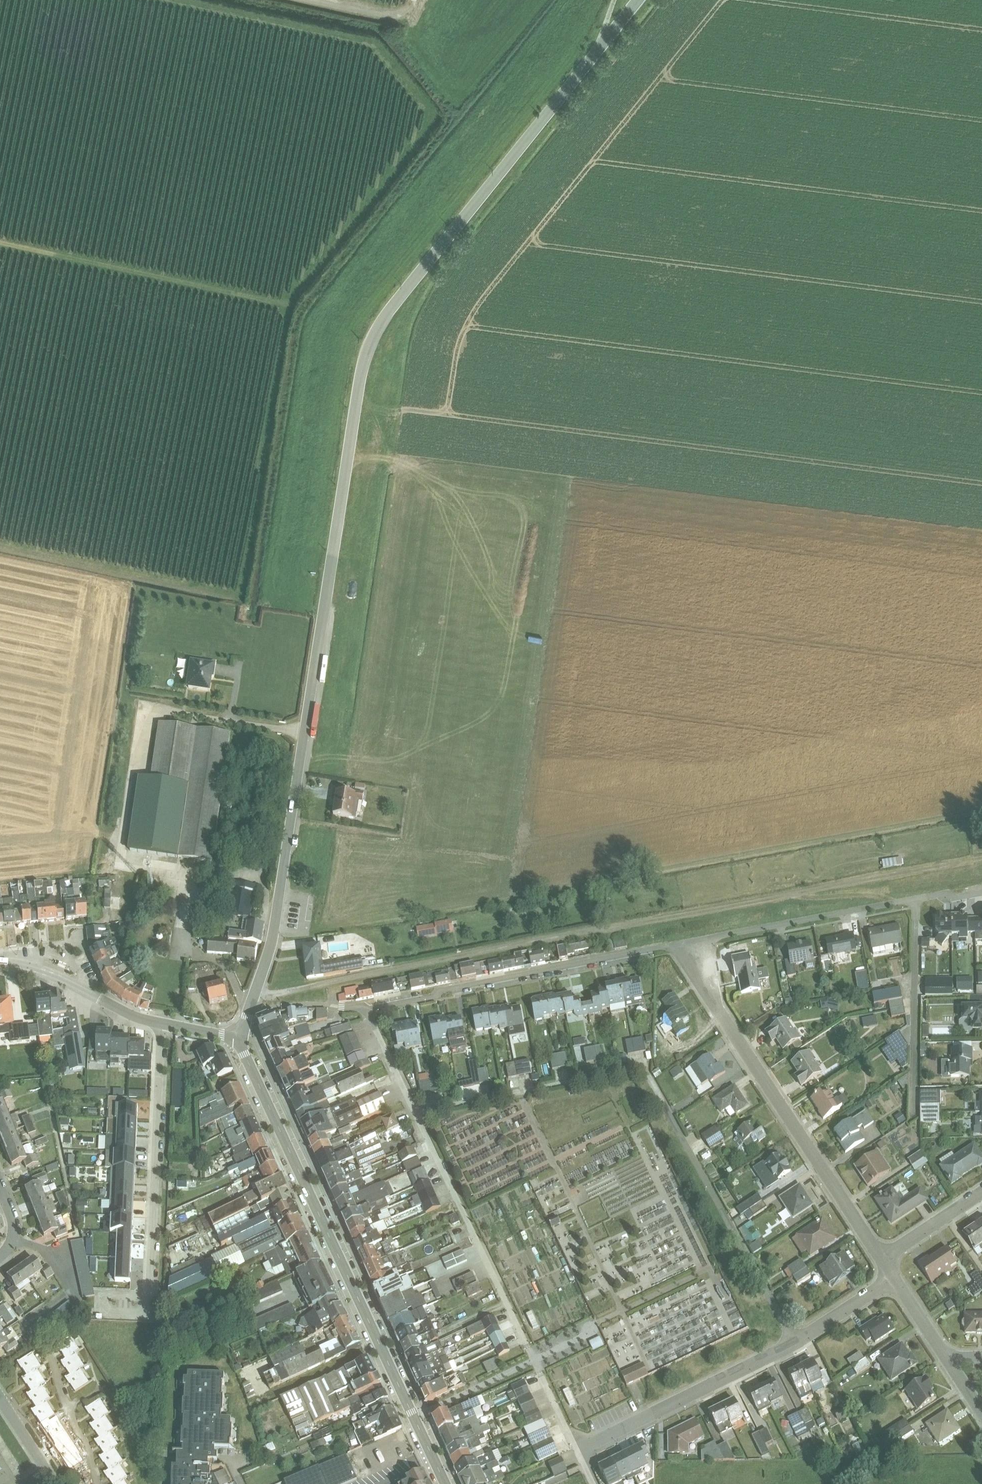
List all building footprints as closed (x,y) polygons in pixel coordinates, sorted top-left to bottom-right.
[(188,660),(185,680),(188,680),(186,691),(210,694),(213,678),(214,678),(216,664),(188,660)] [(141,850),(141,853),(180,859),(213,864),(231,735),(159,724),(141,850)] [(334,790),(333,802),(335,803),(333,817),(356,820),(357,815),(361,815),(364,795),(334,790)] [(901,868),(900,860),(882,863),(883,871),(901,868)] [(63,893),(63,897),(66,923),(75,922),(72,882),(71,879),(71,878),(68,879),(68,880),(68,882),(64,882),(65,892),(63,892),(63,893)] [(110,883),(110,879),(99,880),(100,889),(110,888),(110,883)] [(72,882),(75,922),(86,921),(84,903),(81,904),(79,889),(81,889),(81,886),(85,886),(84,881),(72,882)] [(51,884),(55,923),(63,923),(61,897),(63,897),(63,893),(63,892),(65,892),(64,882),(60,883),(51,884)] [(41,884),(42,894),(43,900),(45,924),(55,923),(51,884),(51,883),(41,884)] [(34,892),(37,925),(45,924),(43,900),(39,901),(38,897),(40,897),(40,894),(42,894),(41,884),(33,885),(34,892)] [(225,941),(230,941),(262,946),(263,937),(264,932),(265,927),(250,925),(255,897),(256,887),(248,886),(234,884),(228,915),(244,918),(241,935),(230,934),(229,939),(226,938),(225,941)] [(28,903),(30,926),(37,925),(34,892),(33,885),(26,886),(27,898),(28,903)] [(155,887),(147,888),(149,896),(156,895),(155,887)] [(12,901),(14,927),(22,927),(19,899),(18,890),(11,891),(12,901)] [(19,899),(22,927),(30,926),(28,903),(27,898),(19,899)] [(111,898),(111,910),(120,911),(121,907),(124,907),(125,900),(121,899),(121,898),(111,898)] [(2,909),(4,929),(14,927),(12,901),(1,902),(2,909)] [(120,921),(119,924),(122,924),(129,926),(130,926),(132,918),(122,915),(120,921)] [(951,916),(952,936),(959,936),(959,940),(960,940),(960,942),(967,942),(967,940),(968,940),(968,933),(976,933),(975,919),(968,919),(968,915),(951,915),(951,916)] [(952,936),(951,916),(935,916),(935,933),(937,935),(935,937),(937,938),(936,940),(942,946),(947,941),(949,939),(949,938),(952,938),(952,936)] [(435,925),(416,928),(418,940),(437,937),(437,935),(453,933),(451,921),(435,924),(435,925)] [(102,946),(103,946),(112,941),(110,933),(109,934),(102,937),(102,935),(106,934),(105,926),(86,929),(86,936),(87,937),(88,952),(102,946)] [(898,927),(869,932),(873,956),(886,954),(885,947),(901,944),(898,927)] [(844,937),(825,941),(829,958),(857,952),(853,934),(844,936),(844,937)] [(613,940),(615,951),(627,949),(625,937),(613,940)] [(925,949),(925,938),(917,938),(917,949),(925,949)] [(92,960),(95,967),(95,966),(109,960),(119,955),(120,955),(123,948),(124,948),(124,940),(118,940),(117,948),(116,949),(109,952),(106,953),(92,960)] [(230,941),(225,941),(209,940),(208,954),(226,956),(227,956),(238,957),(238,962),(255,965),(258,948),(229,944),(230,941)] [(790,962),(785,963),(788,978),(796,976),(794,967),(805,965),(806,970),(815,968),(810,942),(787,947),(790,962)] [(566,948),(557,950),(559,962),(568,961),(567,956),(574,955),(574,953),(588,950),(587,944),(566,948)] [(102,946),(88,952),(92,960),(106,953),(103,946),(102,946)] [(321,947),(303,949),(307,981),(324,979),(364,972),(362,962),(324,970),(321,947)] [(530,956),(531,963),(531,968),(545,965),(544,957),(543,953),(530,956)] [(502,961),(504,973),(524,969),(524,964),(531,963),(530,956),(529,954),(515,957),(515,959),(502,961)] [(732,958),(731,958),(733,966),(732,967),(733,970),(734,970),(735,979),(736,979),(738,978),(741,994),(741,995),(761,990),(759,982),(769,980),(767,969),(757,971),(756,965),(751,965),(749,954),(749,955),(732,958)] [(95,966),(95,967),(100,978),(100,977),(124,966),(121,960),(112,965),(110,960),(109,960),(95,966)] [(475,965),(476,978),(484,977),(483,972),(489,971),(490,976),(504,973),(502,961),(488,964),(488,963),(475,965)] [(448,971),(451,983),(457,982),(457,979),(462,978),(463,981),(476,978),(475,965),(448,971)] [(100,977),(100,978),(107,990),(107,991),(111,988),(119,983),(115,977),(128,971),(126,966),(124,966),(100,977)] [(424,976),(426,989),(429,988),(428,983),(436,981),(437,986),(451,983),(448,971),(441,972),(441,973),(424,976)] [(865,972),(855,974),(858,991),(869,989),(865,972)] [(111,988),(107,991),(111,993),(122,1002),(132,992),(135,989),(130,983),(135,980),(136,980),(132,975),(132,976),(119,983),(111,988)] [(397,981),(399,988),(411,985),(412,991),(426,989),(424,976),(409,979),(397,981)] [(972,978),(957,978),(957,990),(973,990),(972,978)] [(621,983),(626,1009),(644,1005),(639,979),(621,983)] [(196,981),(188,982),(189,992),(196,991),(196,981)] [(372,988),(374,999),(400,993),(399,988),(397,981),(372,986),(372,988)] [(606,989),(610,1010),(611,1013),(626,1010),(626,1009),(621,983),(616,983),(615,985),(606,987),(606,989)] [(132,992),(122,1002),(137,1009),(142,1000),(145,995),(145,993),(148,988),(140,985),(136,992),(135,991),(134,993),(132,992)] [(213,985),(202,987),(204,999),(208,998),(210,1006),(228,1002),(224,985),(213,987),(213,985)] [(952,985),(925,985),(925,997),(952,997),(952,985)] [(148,988),(145,993),(153,996),(155,990),(148,988)] [(374,999),(372,988),(359,990),(359,989),(358,989),(352,990),(345,992),(346,995),(339,997),(340,1003),(347,1003),(346,998),(356,997),(357,1001),(357,1002),(374,999)] [(587,1006),(589,1016),(603,1014),(602,1011),(610,1010),(606,989),(601,990),(599,993),(591,994),(593,1005),(587,1006)] [(895,991),(885,993),(873,995),(876,1010),(883,1009),(882,1004),(889,1003),(902,1000),(900,990),(895,991)] [(563,996),(567,1015),(574,1014),(575,1016),(578,1018),(589,1016),(587,1006),(581,1007),(580,1000),(578,999),(573,1000),(572,994),(563,996)] [(686,1013),(674,994),(663,1002),(671,1013),(664,1018),(662,1026),(672,1041),(689,1030),(686,1031),(681,1023),(685,1021),(683,1018),(685,1017),(684,1015),(686,1013)] [(683,1018),(685,1021),(690,1017),(675,994),(674,994),(686,1013),(684,1015),(685,1017),(683,1018)] [(547,997),(550,1017),(557,1015),(558,1017),(567,1015),(563,996),(556,997),(553,995),(547,997)] [(38,1027),(38,1032),(39,1039),(53,1037),(53,1032),(51,1020),(49,996),(34,998),(37,1018),(44,1017),(44,1019),(41,1022),(37,1022),(38,1027)] [(49,996),(51,1020),(54,1022),(55,1021),(57,1021),(59,1020),(59,1021),(66,1020),(68,1028),(66,1030),(53,1032),(53,1037),(54,1049),(62,1048),(66,1047),(64,1036),(79,1034),(75,1010),(66,1011),(66,1002),(64,1002),(63,996),(49,996)] [(550,1017),(547,997),(534,999),(531,1003),(535,1022),(544,1020),(545,1022),(551,1021),(550,1017)] [(783,998),(774,1004),(777,1010),(784,1005),(783,998)] [(38,1027),(28,1027),(28,1025),(13,1027),(10,1000),(0,1001),(0,1037),(8,1036),(9,1045),(30,1043),(29,1033),(38,1032),(38,1027)] [(828,1000),(820,1002),(821,1009),(827,1008),(832,1009),(833,1010),(836,1010),(838,1003),(828,1000)] [(902,1000),(889,1003),(891,1010),(904,1008),(902,1000)] [(143,1001),(140,1010),(142,1011),(147,1012),(148,1010),(150,1003),(143,1001)] [(504,1008),(509,1030),(510,1037),(525,1034),(520,1007),(512,1009),(512,1007),(504,1008)] [(959,1023),(959,1028),(965,1033),(971,1033),(972,1032),(981,1032),(981,1007),(977,1007),(961,1007),(962,1021),(959,1023)] [(492,1030),(488,1010),(488,1008),(482,1009),(481,1011),(479,1010),(472,1011),(476,1032),(484,1031),(484,1032),(492,1031),(492,1030)] [(488,1010),(492,1030),(500,1028),(500,1031),(509,1030),(504,1008),(498,1009),(497,1008),(488,1010)] [(904,1008),(891,1010),(892,1018),(905,1016),(904,1008)] [(287,1013),(289,1023),(289,1024),(288,1025),(288,1026),(289,1030),(295,1028),(306,1025),(305,1020),(308,1019),(307,1010),(293,1012),(287,1013)] [(327,1011),(317,1011),(317,1019),(317,1022),(328,1020),(327,1013),(327,1011)] [(289,1023),(287,1013),(285,1013),(278,1014),(269,1018),(268,1016),(258,1020),(261,1030),(260,1031),(261,1033),(262,1033),(287,1024),(289,1023)] [(876,1017),(862,1020),(864,1028),(878,1026),(876,1017)] [(450,1045),(445,1019),(445,1018),(438,1019),(436,1018),(429,1019),(434,1048),(450,1045)] [(445,1019),(450,1045),(451,1048),(466,1045),(461,1018),(453,1019),(453,1018),(445,1019)] [(770,1029),(765,1033),(772,1044),(776,1041),(783,1052),(793,1046),(796,1050),(802,1046),(800,1041),(802,1039),(795,1030),(794,1031),(786,1019),(770,1030),(770,1029)] [(262,1033),(261,1033),(265,1046),(266,1048),(290,1039),(290,1038),(288,1033),(290,1032),(289,1030),(288,1026),(288,1025),(289,1024),(289,1023),(287,1024),(262,1033)] [(405,1025),(411,1050),(422,1048),(417,1024),(413,1025),(412,1023),(405,1025)] [(294,1037),(296,1041),(300,1040),(311,1036),(308,1028),(308,1027),(307,1025),(306,1025),(295,1028),(296,1030),(298,1034),(298,1036),(294,1037)] [(343,1027),(331,1030),(325,1032),(326,1037),(332,1035),(333,1037),(352,1031),(350,1025),(343,1027)] [(411,1050),(405,1025),(391,1027),(394,1040),(397,1040),(398,1047),(405,1046),(406,1051),(411,1050)] [(111,1063),(112,1038),(112,1033),(97,1032),(97,1034),(89,1034),(88,1052),(96,1052),(96,1062),(111,1063)] [(888,1046),(882,1050),(891,1065),(897,1061),(902,1069),(908,1065),(908,1047),(899,1032),(885,1041),(888,1046)] [(64,1036),(66,1047),(66,1051),(69,1072),(85,1070),(79,1034),(64,1036)] [(350,1047),(359,1044),(355,1034),(339,1038),(344,1050),(350,1047)] [(290,1039),(266,1048),(269,1055),(271,1059),(299,1048),(297,1042),(296,1042),(296,1041),(294,1037),(290,1039)] [(112,1038),(111,1063),(111,1066),(118,1066),(119,1061),(130,1061),(130,1043),(130,1039),(112,1038)] [(584,1038),(573,1041),(574,1047),(585,1045),(584,1038)] [(632,1040),(635,1054),(645,1052),(643,1038),(632,1040)] [(635,1054),(632,1040),(626,1042),(628,1055),(635,1054)] [(130,1043),(130,1061),(129,1071),(131,1072),(151,1073),(152,1055),(144,1055),(145,1043),(130,1043)] [(350,1047),(344,1050),(347,1057),(362,1051),(359,1044),(350,1047)] [(299,1048),(271,1059),(278,1074),(295,1066),(305,1062),(302,1056),(303,1056),(305,1055),(308,1053),(305,1046),(302,1047),(299,1048)] [(595,1048),(597,1061),(604,1060),(602,1046),(595,1048)] [(212,1054),(209,1048),(197,1054),(204,1068),(211,1065),(213,1071),(217,1079),(233,1071),(229,1061),(226,1062),(224,1058),(220,1060),(216,1052),(212,1054)] [(597,1061),(595,1048),(584,1050),(587,1063),(597,1061)] [(969,1061),(972,1061),(971,1049),(966,1049),(966,1048),(964,1048),(964,1049),(960,1049),(960,1048),(958,1048),(958,1049),(951,1049),(951,1057),(949,1057),(949,1061),(942,1062),(942,1078),(969,1077),(969,1068),(969,1067),(967,1067),(967,1065),(968,1065),(969,1064),(969,1063),(969,1061)] [(810,1051),(791,1064),(798,1075),(794,1077),(802,1088),(822,1074),(814,1062),(816,1061),(810,1051)] [(354,1066),(366,1061),(363,1053),(348,1059),(351,1067),(354,1066)] [(558,1055),(561,1068),(568,1067),(565,1054),(558,1055)] [(561,1068),(558,1055),(550,1056),(553,1070),(561,1068)] [(688,1069),(685,1071),(697,1089),(709,1081),(710,1083),(726,1073),(720,1064),(717,1065),(710,1055),(688,1069)] [(357,1072),(360,1071),(371,1066),(368,1060),(366,1061),(354,1066),(357,1072)] [(515,1063),(518,1077),(531,1074),(529,1061),(515,1063)] [(295,1066),(278,1074),(288,1096),(305,1088),(318,1082),(321,1080),(329,1077),(335,1074),(335,1073),(328,1075),(324,1066),(313,1072),(310,1073),(305,1062),(295,1066)] [(518,1077),(515,1063),(506,1065),(509,1079),(518,1077)] [(480,1084),(478,1071),(477,1066),(473,1067),(474,1072),(471,1072),(473,1085),(480,1084)] [(678,1067),(670,1073),(674,1079),(683,1074),(678,1067)] [(478,1071),(480,1084),(489,1083),(486,1069),(478,1071)] [(173,1100),(172,1110),(184,1110),(185,1070),(174,1070),(173,1100)] [(332,1083),(311,1092),(315,1098),(307,1102),(305,1098),(291,1103),(297,1116),(327,1102),(335,1098),(331,1091),(338,1087),(341,1096),(374,1082),(372,1076),(364,1080),(360,1071),(357,1072),(332,1083)] [(660,1071),(653,1076),(657,1081),(664,1076),(660,1071)] [(288,1096),(278,1074),(276,1075),(286,1097),(288,1096)] [(437,1093),(434,1080),(429,1081),(428,1074),(419,1076),(420,1082),(419,1083),(421,1096),(437,1093)] [(909,1075),(897,1082),(903,1091),(909,1088),(909,1075)] [(305,1088),(288,1096),(291,1103),(305,1098),(308,1096),(307,1094),(311,1092),(332,1083),(329,1077),(321,1080),(318,1082),(305,1088)] [(434,1080),(437,1093),(444,1092),(441,1078),(434,1080)] [(226,1091),(240,1086),(236,1079),(223,1084),(226,1091)] [(735,1085),(712,1101),(721,1114),(726,1111),(731,1118),(735,1115),(736,1116),(749,1106),(735,1085)] [(240,1086),(226,1091),(199,1103),(200,1109),(210,1105),(211,1109),(200,1114),(200,1130),(217,1123),(250,1108),(240,1086)] [(337,1108),(331,1110),(340,1130),(350,1126),(387,1110),(378,1090),(357,1099),(358,1102),(360,1101),(361,1102),(358,1104),(356,1100),(337,1108)] [(9,1117),(3,1102),(12,1099),(9,1091),(0,1095),(0,1120),(9,1117)] [(920,1106),(940,1106),(940,1091),(920,1092),(920,1106)] [(821,1094),(810,1100),(816,1109),(818,1107),(821,1112),(818,1113),(823,1121),(843,1108),(850,1103),(845,1096),(838,1100),(836,1101),(830,1092),(822,1097),(821,1094)] [(872,1100),(865,1105),(869,1110),(876,1106),(872,1100)] [(327,1102),(297,1116),(300,1124),(331,1110),(327,1102)] [(940,1106),(920,1106),(920,1114),(920,1115),(921,1124),(941,1124),(940,1114),(940,1106)] [(250,1108),(217,1123),(220,1129),(253,1114),(250,1108)] [(331,1110),(300,1124),(301,1125),(309,1143),(331,1134),(338,1131),(340,1130),(331,1110)] [(866,1111),(834,1132),(838,1139),(837,1140),(846,1154),(865,1141),(858,1130),(862,1126),(865,1129),(874,1123),(866,1111)] [(896,1112),(888,1117),(893,1125),(901,1120),(896,1112)] [(0,1120),(0,1137),(15,1131),(18,1130),(15,1122),(18,1121),(15,1114),(9,1117),(0,1120)] [(253,1114),(220,1129),(223,1135),(225,1134),(255,1120),(253,1114)] [(394,1114),(381,1120),(387,1132),(399,1126),(394,1114)] [(25,1127),(33,1124),(29,1116),(22,1119),(25,1127)] [(300,1124),(297,1116),(294,1117),(307,1144),(309,1143),(301,1125),(300,1124)] [(107,1136),(137,1138),(137,1135),(137,1121),(107,1120),(107,1136)] [(255,1120),(225,1134),(228,1139),(231,1146),(233,1150),(262,1136),(255,1120)] [(747,1150),(755,1145),(754,1144),(758,1141),(759,1143),(767,1138),(762,1130),(757,1134),(751,1125),(751,1123),(734,1135),(737,1138),(733,1140),(739,1148),(744,1145),(747,1150)] [(33,1124),(25,1127),(29,1135),(36,1132),(33,1124)] [(706,1143),(719,1134),(723,1131),(719,1125),(702,1136),(706,1143)] [(350,1126),(340,1130),(338,1131),(339,1135),(338,1135),(338,1137),(333,1140),(331,1134),(309,1143),(313,1151),(343,1138),(345,1138),(348,1137),(347,1135),(351,1133),(353,1132),(350,1126)] [(691,1127),(685,1130),(688,1135),(694,1132),(691,1127)] [(0,1137),(0,1139),(5,1152),(21,1146),(20,1144),(15,1131),(0,1137)] [(344,1148),(316,1159),(322,1174),(339,1167),(356,1160),(360,1169),(386,1157),(375,1132),(348,1146),(344,1148)] [(719,1134),(706,1143),(711,1150),(724,1142),(719,1134)] [(126,1153),(136,1154),(136,1151),(137,1138),(107,1136),(107,1153),(126,1153)] [(262,1136),(233,1150),(232,1150),(235,1157),(233,1158),(237,1166),(269,1152),(262,1136)] [(343,1138),(313,1151),(316,1159),(344,1148),(342,1143),(349,1141),(348,1139),(348,1137),(345,1138),(343,1138)] [(46,1138),(35,1142),(38,1147),(48,1143),(46,1138)] [(231,1146),(228,1139),(223,1141),(226,1148),(231,1146)] [(883,1142),(877,1146),(881,1151),(887,1147),(883,1142)] [(939,1167),(952,1186),(977,1168),(978,1169),(981,1166),(981,1155),(975,1144),(954,1157),(952,1153),(939,1162),(942,1165),(939,1167)] [(755,1145),(747,1150),(751,1155),(758,1150),(755,1145)] [(21,1146),(5,1152),(11,1167),(23,1162),(26,1169),(38,1164),(35,1156),(30,1159),(27,1152),(23,1153),(21,1146)] [(413,1148),(398,1155),(402,1163),(417,1156),(413,1148)] [(708,1151),(700,1156),(703,1161),(711,1156),(708,1151)] [(855,1166),(854,1167),(867,1188),(892,1172),(878,1151),(877,1152),(855,1167),(855,1166)] [(912,1167),(925,1158),(921,1152),(907,1160),(912,1167)] [(126,1153),(107,1153),(106,1168),(106,1169),(112,1169),(135,1170),(136,1154),(126,1153)] [(261,1171),(275,1165),(270,1153),(238,1167),(228,1171),(230,1175),(235,1172),(237,1177),(259,1167),(261,1171)] [(764,1163),(753,1169),(767,1190),(779,1182),(778,1180),(791,1172),(779,1155),(765,1164),(764,1163)] [(418,1158),(403,1165),(407,1173),(422,1166),(418,1158)] [(925,1158),(912,1167),(915,1172),(928,1163),(925,1158)] [(235,1167),(233,1161),(222,1167),(224,1173),(228,1170),(235,1167)] [(266,1186),(281,1179),(275,1165),(261,1171),(247,1178),(228,1186),(229,1188),(225,1190),(227,1194),(230,1192),(233,1198),(240,1195),(250,1191),(248,1188),(252,1186),(263,1181),(266,1186)] [(361,1171),(360,1172),(363,1180),(377,1174),(373,1166),(361,1171)] [(104,1179),(105,1168),(94,1167),(94,1178),(104,1179)] [(339,1167),(322,1174),(328,1185),(360,1172),(361,1171),(360,1169),(352,1167),(341,1171),(339,1167)] [(135,1170),(112,1169),(111,1185),(135,1186),(135,1178),(134,1178),(135,1170)] [(360,1172),(328,1185),(332,1195),(363,1181),(364,1181),(363,1180),(360,1172)] [(29,1202),(44,1196),(51,1193),(48,1187),(45,1188),(43,1184),(47,1182),(44,1174),(32,1179),(35,1185),(24,1189),(29,1202)] [(933,1178),(927,1182),(931,1187),(937,1183),(933,1178)] [(266,1186),(254,1192),(243,1197),(244,1199),(209,1217),(213,1228),(216,1226),(249,1210),(247,1205),(260,1199),(262,1204),(287,1192),(281,1179),(266,1186)] [(254,1192),(266,1186),(263,1181),(252,1186),(254,1192)] [(363,1181),(332,1195),(337,1205),(367,1191),(365,1187),(367,1186),(365,1183),(364,1184),(363,1181)] [(418,1196),(433,1189),(430,1181),(414,1187),(418,1196)] [(367,1191),(337,1205),(343,1218),(368,1207),(384,1200),(382,1194),(388,1192),(384,1183),(370,1189),(367,1191)] [(800,1184),(778,1199),(793,1220),(815,1206),(800,1184)] [(902,1184),(876,1200),(892,1224),(927,1201),(919,1189),(910,1196),(902,1184)] [(123,1201),(133,1202),(134,1193),(135,1186),(111,1185),(110,1201),(123,1201)] [(418,1196),(422,1205),(437,1199),(433,1189),(418,1196)] [(58,1203),(66,1200),(63,1192),(55,1195),(58,1203)] [(276,1212),(292,1204),(287,1192),(262,1204),(252,1209),(254,1215),(260,1212),(261,1214),(268,1210),(267,1208),(273,1205),(276,1212)] [(744,1214),(763,1202),(758,1195),(736,1209),(741,1216),(744,1214)] [(44,1196),(29,1202),(34,1213),(54,1205),(52,1200),(46,1202),(44,1196)] [(422,1205),(418,1196),(412,1199),(416,1208),(422,1205)] [(384,1200),(368,1207),(372,1215),(387,1209),(389,1208),(386,1199),(384,1200)] [(437,1199),(422,1205),(426,1214),(440,1207),(437,1199)] [(66,1200),(58,1203),(62,1212),(70,1209),(66,1200)] [(123,1201),(110,1201),(110,1202),(102,1202),(102,1210),(110,1211),(109,1217),(112,1217),(116,1217),(123,1217),(133,1218),(134,1210),(133,1210),(133,1202),(123,1201)] [(763,1202),(744,1214),(749,1221),(767,1208),(763,1202)] [(198,1267),(174,1278),(170,1280),(169,1301),(245,1265),(241,1257),(303,1227),(292,1204),(276,1212),(220,1240),(222,1247),(226,1245),(227,1248),(233,1247),(236,1248),(212,1258),(213,1260),(198,1267)] [(54,1205),(34,1213),(39,1225),(53,1219),(51,1214),(57,1212),(54,1205)] [(368,1207),(343,1218),(346,1226),(372,1215),(368,1207)] [(372,1215),(346,1226),(351,1236),(383,1222),(392,1218),(387,1209),(372,1215)] [(216,1227),(214,1228),(220,1238),(251,1223),(246,1213),(216,1227)] [(456,1214),(448,1218),(452,1226),(460,1222),(456,1214)] [(53,1219),(39,1225),(43,1237),(53,1233),(56,1239),(68,1235),(61,1216),(53,1219)] [(116,1217),(112,1217),(111,1233),(117,1233),(122,1234),(131,1234),(133,1234),(133,1218),(123,1217),(116,1217)] [(556,1217),(548,1221),(552,1230),(560,1226),(556,1217)] [(422,1219),(416,1221),(418,1227),(424,1225),(422,1219)] [(741,1243),(752,1238),(744,1219),(733,1224),(741,1243)] [(822,1220),(792,1240),(802,1256),(807,1253),(810,1257),(835,1240),(822,1220)] [(201,1221),(195,1223),(199,1232),(205,1229),(201,1221)] [(383,1222),(351,1236),(355,1245),(378,1235),(383,1233),(388,1231),(383,1222)] [(974,1226),(962,1234),(978,1257),(981,1254),(981,1252),(981,1251),(981,1237),(974,1226)] [(241,1257),(245,1265),(263,1257),(307,1236),(303,1227),(241,1257)] [(213,1228),(202,1233),(208,1245),(220,1240),(213,1228)] [(388,1231),(383,1233),(386,1240),(391,1238),(390,1237),(392,1236),(394,1235),(392,1229),(390,1230),(388,1231)] [(122,1234),(117,1233),(116,1258),(122,1258),(132,1258),(132,1249),(131,1249),(131,1234),(122,1234)] [(188,1244),(190,1249),(200,1245),(195,1233),(171,1242),(174,1249),(188,1244)] [(458,1234),(450,1237),(454,1244),(461,1241),(458,1234)] [(378,1235),(355,1245),(359,1255),(383,1245),(381,1241),(380,1241),(378,1235)] [(307,1236),(263,1257),(266,1263),(268,1261),(269,1263),(264,1266),(267,1273),(276,1277),(285,1272),(288,1278),(293,1276),(320,1264),(307,1236)] [(420,1236),(414,1238),(417,1244),(423,1241),(420,1236)] [(609,1251),(623,1246),(620,1238),(606,1243),(609,1251)] [(83,1240),(71,1243),(73,1254),(75,1260),(77,1271),(83,1299),(95,1297),(93,1286),(91,1278),(83,1240)] [(383,1245),(359,1255),(365,1268),(395,1254),(392,1247),(394,1246),(392,1241),(383,1245)] [(758,1241),(749,1247),(754,1254),(762,1249),(758,1241)] [(928,1257),(918,1264),(931,1284),(952,1270),(951,1269),(958,1264),(947,1248),(929,1260),(928,1257)] [(462,1250),(442,1260),(447,1270),(467,1261),(462,1250)] [(395,1254),(365,1268),(371,1282),(402,1268),(403,1268),(407,1266),(400,1252),(398,1253),(395,1254)] [(827,1265),(819,1270),(830,1286),(838,1281),(839,1283),(848,1277),(847,1275),(855,1270),(844,1253),(836,1259),(836,1258),(827,1264),(827,1265)] [(122,1258),(116,1258),(115,1282),(131,1283),(132,1258),(122,1258)] [(20,1268),(29,1281),(41,1273),(47,1281),(53,1276),(46,1265),(40,1269),(33,1259),(20,1268)] [(174,1278),(198,1267),(195,1260),(171,1271),(174,1278)] [(788,1270),(793,1277),(806,1269),(801,1260),(787,1269),(788,1270)] [(320,1264),(293,1276),(301,1293),(309,1310),(313,1308),(337,1298),(320,1264)] [(407,1266),(403,1268),(406,1274),(412,1271),(409,1265),(407,1266)] [(29,1281),(20,1268),(6,1277),(14,1288),(8,1292),(15,1303),(22,1298),(18,1292),(31,1284),(29,1281)] [(402,1268),(371,1282),(374,1289),(400,1278),(398,1274),(403,1272),(402,1268)] [(806,1269),(793,1277),(798,1284),(811,1275),(806,1269)] [(793,1277),(788,1270),(784,1272),(789,1280),(793,1277)] [(465,1290),(477,1284),(472,1273),(452,1282),(458,1293),(465,1290)] [(973,1277),(981,1291),(981,1279),(978,1273),(973,1277)] [(400,1278),(374,1289),(381,1305),(413,1290),(414,1289),(407,1275),(400,1278)] [(266,1288),(253,1293),(254,1295),(251,1296),(254,1305),(258,1303),(258,1305),(283,1293),(279,1283),(278,1282),(266,1288)] [(253,1293),(266,1288),(263,1283),(257,1286),(258,1288),(252,1291),(253,1293)] [(435,1283),(430,1285),(437,1300),(441,1298),(435,1283)] [(477,1284),(465,1290),(469,1298),(481,1292),(477,1284)] [(390,1325),(423,1309),(427,1307),(422,1295),(416,1297),(413,1290),(381,1305),(390,1325)] [(336,1327),(348,1320),(337,1298),(313,1308),(316,1314),(302,1320),(299,1327),(306,1330),(311,1338),(322,1333),(324,1332),(325,1333),(336,1328),(336,1327)] [(69,1302),(27,1333),(33,1342),(68,1316),(70,1315),(76,1311),(69,1302)] [(951,1302),(945,1306),(949,1311),(955,1308),(951,1302)] [(2,1318),(12,1311),(7,1303),(0,1308),(0,1319),(2,1318)] [(281,1323),(293,1317),(297,1316),(292,1305),(253,1322),(258,1333),(281,1323)] [(15,1309),(14,1310),(20,1318),(24,1315),(18,1307),(15,1309)] [(423,1309),(390,1325),(396,1337),(403,1333),(413,1329),(414,1329),(421,1325),(430,1321),(431,1321),(432,1322),(435,1320),(434,1318),(433,1316),(428,1319),(423,1309)] [(12,1311),(2,1318),(7,1325),(17,1318),(12,1311)] [(532,1313),(526,1315),(533,1330),(539,1327),(532,1313)] [(962,1322),(962,1326),(965,1329),(965,1334),(977,1333),(977,1334),(981,1334),(981,1314),(965,1315),(965,1320),(962,1322)] [(874,1321),(859,1330),(867,1342),(871,1339),(875,1343),(895,1331),(890,1324),(891,1324),(890,1322),(889,1322),(885,1316),(875,1322),(874,1321)] [(494,1317),(467,1330),(471,1339),(498,1326),(494,1317)] [(324,1332),(322,1333),(324,1337),(326,1336),(330,1343),(340,1339),(343,1345),(357,1338),(348,1320),(336,1327),(336,1328),(325,1333),(324,1332)] [(430,1321),(421,1325),(424,1331),(423,1333),(419,1335),(417,1335),(414,1329),(413,1329),(403,1333),(396,1337),(401,1347),(408,1344),(417,1340),(435,1333),(436,1332),(432,1322),(431,1321),(430,1321)] [(0,1334),(0,1350),(3,1348),(7,1354),(18,1346),(14,1340),(17,1338),(13,1333),(10,1335),(7,1330),(4,1332),(0,1334)] [(408,1344),(401,1347),(405,1357),(430,1347),(427,1339),(428,1338),(431,1344),(439,1340),(436,1332),(435,1333),(417,1340),(408,1344)] [(493,1344),(504,1339),(501,1332),(490,1338),(493,1344)] [(584,1340),(588,1349),(599,1345),(595,1335),(584,1340)] [(62,1364),(76,1354),(81,1351),(79,1347),(78,1348),(71,1337),(58,1346),(57,1345),(56,1346),(61,1353),(66,1360),(62,1362),(62,1361),(61,1362),(62,1364)] [(321,1350),(326,1363),(361,1346),(357,1338),(343,1345),(340,1339),(330,1343),(320,1348),(321,1350)] [(504,1339),(493,1344),(496,1350),(507,1345),(504,1339)] [(326,1363),(321,1350),(305,1356),(299,1343),(269,1357),(272,1363),(264,1366),(268,1375),(264,1377),(270,1389),(326,1363)] [(430,1347),(405,1357),(409,1366),(444,1351),(439,1343),(430,1347)] [(878,1361),(874,1364),(878,1371),(882,1368),(891,1382),(919,1364),(912,1353),(910,1355),(902,1343),(877,1360),(878,1361)] [(507,1345),(496,1350),(499,1357),(510,1351),(507,1345)] [(22,1380),(37,1371),(36,1370),(44,1365),(41,1367),(39,1364),(38,1364),(32,1354),(35,1351),(19,1362),(18,1362),(17,1362),(21,1370),(22,1369),(27,1376),(23,1378),(21,1379),(22,1380)] [(444,1351),(409,1366),(411,1371),(412,1373),(447,1358),(444,1351)] [(853,1368),(865,1360),(860,1352),(847,1360),(853,1368)] [(76,1354),(62,1364),(65,1369),(66,1369),(70,1376),(67,1378),(67,1377),(65,1378),(66,1380),(81,1370),(84,1368),(86,1371),(91,1368),(88,1365),(86,1367),(84,1363),(83,1364),(76,1354)] [(447,1358),(412,1373),(413,1376),(415,1380),(450,1365),(447,1358)] [(495,1359),(483,1365),(488,1375),(500,1369),(495,1359)] [(865,1360),(853,1368),(857,1375),(870,1366),(866,1359),(865,1360)] [(359,1385),(377,1377),(368,1360),(351,1367),(339,1373),(320,1381),(281,1399),(297,1435),(302,1433),(301,1431),(314,1424),(330,1417),(334,1415),(345,1411),(350,1408),(352,1408),(352,1407),(349,1400),(340,1404),(336,1395),(359,1385)] [(801,1366),(814,1394),(832,1385),(825,1371),(819,1374),(813,1360),(801,1366)] [(248,1363),(235,1369),(237,1372),(250,1366),(248,1363)] [(643,1364),(621,1374),(627,1386),(648,1376),(643,1364)] [(450,1365),(415,1380),(417,1385),(418,1387),(446,1374),(453,1371),(450,1365)] [(814,1394),(801,1366),(800,1367),(788,1374),(800,1397),(801,1400),(814,1394)] [(81,1370),(66,1380),(70,1386),(71,1385),(76,1393),(90,1383),(88,1379),(87,1380),(81,1370)] [(37,1371),(22,1380),(26,1386),(27,1385),(31,1392),(28,1394),(27,1394),(26,1395),(27,1396),(42,1387),(41,1386),(46,1383),(44,1380),(43,1381),(37,1371)] [(231,1474),(228,1467),(225,1467),(224,1465),(221,1466),(214,1467),(215,1461),(217,1461),(218,1455),(215,1455),(215,1449),(236,1450),(236,1449),(230,1449),(230,1444),(232,1443),(232,1428),(231,1428),(231,1420),(221,1420),(221,1414),(223,1414),(224,1397),(222,1397),(222,1384),(224,1384),(224,1376),(188,1374),(187,1380),(184,1380),(184,1388),(185,1388),(185,1401),(183,1401),(183,1418),(184,1418),(183,1431),(182,1431),(182,1448),(183,1448),(182,1453),(173,1454),(173,1455),(177,1455),(177,1468),(172,1468),(172,1483),(236,1483),(231,1474)] [(446,1374),(418,1387),(422,1394),(449,1380),(446,1374)] [(458,1376),(463,1387),(466,1385),(467,1385),(462,1374),(458,1376)] [(449,1380),(422,1394),(426,1405),(453,1392),(455,1391),(463,1387),(458,1376),(449,1380)] [(340,1404),(349,1400),(358,1396),(364,1394),(381,1386),(377,1377),(359,1385),(336,1395),(340,1404)] [(925,1377),(905,1391),(918,1411),(937,1399),(932,1391),(934,1389),(925,1377)] [(518,1400),(530,1394),(524,1381),(511,1387),(513,1391),(507,1394),(511,1403),(518,1400)] [(761,1387),(771,1407),(783,1400),(774,1381),(761,1387)] [(250,1383),(244,1386),(247,1397),(248,1400),(256,1396),(250,1383)] [(381,1386),(364,1394),(367,1401),(384,1393),(381,1386)] [(42,1387),(27,1396),(31,1402),(32,1401),(36,1409),(50,1399),(42,1387)] [(771,1407),(761,1387),(749,1393),(759,1414),(771,1407)] [(568,1389),(563,1392),(570,1407),(575,1404),(568,1389)] [(352,1407),(352,1408),(355,1416),(362,1413),(388,1400),(385,1393),(384,1393),(367,1401),(361,1403),(352,1407)] [(530,1394),(518,1400),(525,1417),(538,1411),(530,1394)] [(477,1399),(481,1408),(486,1406),(482,1397),(477,1399)] [(50,1399),(36,1409),(32,1411),(41,1426),(55,1417),(52,1413),(47,1405),(51,1402),(50,1399)] [(481,1408),(477,1399),(450,1411),(447,1412),(433,1419),(439,1434),(453,1427),(460,1424),(476,1418),(477,1420),(478,1419),(484,1416),(483,1415),(481,1408)] [(91,1427),(105,1417),(109,1414),(100,1400),(87,1408),(85,1409),(90,1416),(91,1416),(95,1422),(92,1424),(91,1424),(90,1425),(91,1427)] [(388,1400),(362,1413),(366,1421),(393,1409),(392,1407),(390,1406),(389,1405),(389,1404),(390,1403),(388,1400)] [(721,1406),(731,1425),(744,1419),(734,1400),(721,1406)] [(731,1425),(721,1406),(708,1413),(720,1435),(733,1429),(731,1425)] [(841,1408),(834,1412),(838,1420),(840,1420),(840,1421),(846,1419),(841,1408)] [(393,1409),(366,1421),(353,1426),(356,1432),(355,1435),(361,1448),(375,1442),(396,1433),(394,1429),(401,1425),(399,1423),(396,1415),(395,1416),(394,1414),(395,1414),(393,1409)] [(799,1413),(810,1435),(812,1433),(810,1430),(815,1427),(812,1422),(813,1422),(807,1409),(799,1413)] [(538,1411),(525,1417),(524,1417),(529,1427),(543,1421),(538,1411)] [(947,1411),(926,1425),(938,1444),(960,1430),(947,1411)] [(810,1435),(799,1413),(788,1419),(798,1440),(801,1439),(803,1443),(811,1438),(810,1435)] [(52,1440),(65,1432),(55,1417),(41,1426),(47,1434),(48,1434),(52,1440)] [(105,1417),(91,1427),(95,1432),(100,1438),(96,1440),(94,1441),(96,1443),(110,1434),(109,1433),(115,1429),(113,1426),(112,1427),(105,1417)] [(476,1418),(460,1424),(463,1431),(456,1433),(453,1427),(439,1434),(447,1452),(484,1435),(489,1433),(490,1432),(488,1426),(481,1428),(477,1420),(476,1418)] [(695,1419),(667,1432),(668,1455),(690,1454),(690,1446),(705,1438),(695,1419)] [(824,1419),(817,1422),(819,1427),(826,1424),(824,1419)] [(899,1433),(910,1426),(905,1419),(885,1432),(890,1439),(899,1433)] [(543,1421),(529,1427),(525,1429),(529,1438),(547,1430),(543,1421)] [(782,1421),(781,1427),(786,1436),(793,1433),(789,1424),(789,1423),(782,1421)] [(910,1426),(899,1433),(902,1439),(914,1432),(910,1426)] [(547,1430),(529,1438),(533,1447),(552,1439),(547,1429),(547,1430)] [(759,1433),(766,1445),(773,1442),(766,1429),(759,1433)] [(331,1430),(320,1435),(322,1440),(333,1435),(331,1430)] [(61,1456),(75,1447),(65,1432),(52,1440),(56,1446),(55,1447),(61,1456)] [(766,1445),(759,1433),(752,1436),(762,1456),(769,1453),(766,1445)] [(110,1434),(96,1443),(99,1448),(100,1448),(104,1454),(101,1457),(101,1456),(99,1457),(100,1459),(114,1449),(120,1446),(118,1442),(116,1443),(110,1434)] [(484,1435),(447,1452),(451,1460),(468,1452),(469,1453),(480,1448),(488,1445),(484,1435)] [(552,1439),(533,1447),(539,1462),(559,1453),(552,1439)] [(324,1440),(311,1445),(314,1451),(327,1445),(324,1440)] [(725,1461),(718,1447),(715,1442),(704,1447),(706,1450),(701,1452),(702,1461),(725,1461)] [(519,1443),(512,1446),(514,1451),(520,1449),(520,1447),(521,1447),(519,1443)] [(718,1447),(725,1461),(735,1460),(726,1443),(718,1447)] [(859,1443),(853,1446),(856,1454),(862,1452),(859,1443)] [(268,1447),(263,1448),(266,1455),(271,1453),(270,1452),(273,1451),(271,1444),(267,1445),(268,1447)] [(623,1455),(635,1478),(640,1476),(642,1471),(649,1468),(645,1460),(649,1458),(647,1455),(649,1454),(645,1447),(644,1447),(643,1446),(623,1455)] [(75,1447),(61,1456),(70,1470),(83,1462),(79,1455),(80,1455),(75,1447)] [(468,1452),(451,1460),(455,1470),(492,1453),(490,1450),(483,1453),(480,1448),(469,1453),(468,1452)] [(114,1449),(100,1459),(104,1464),(105,1464),(109,1470),(106,1472),(105,1472),(104,1473),(105,1475),(119,1466),(119,1465),(127,1460),(125,1457),(121,1459),(114,1449)] [(492,1453),(496,1463),(502,1460),(498,1451),(495,1452),(492,1453)] [(492,1453),(455,1470),(459,1478),(469,1474),(470,1475),(481,1470),(487,1467),(496,1463),(492,1453)] [(611,1461),(621,1482),(627,1479),(628,1481),(635,1478),(623,1455),(611,1461)] [(351,1481),(342,1456),(280,1479),(282,1483),(343,1483),(351,1481)] [(561,1458),(548,1464),(554,1478),(567,1472),(561,1458)] [(611,1461),(599,1468),(607,1483),(622,1483),(621,1482),(611,1461)] [(487,1467),(489,1473),(483,1475),(481,1470),(470,1475),(469,1474),(459,1478),(462,1483),(495,1483),(504,1480),(496,1463),(487,1467)] [(105,1475),(109,1480),(112,1483),(120,1483),(124,1481),(126,1479),(129,1482),(133,1479),(131,1476),(128,1478),(119,1466),(105,1475)] [(424,1472),(406,1480),(408,1483),(429,1483),(424,1472)]
